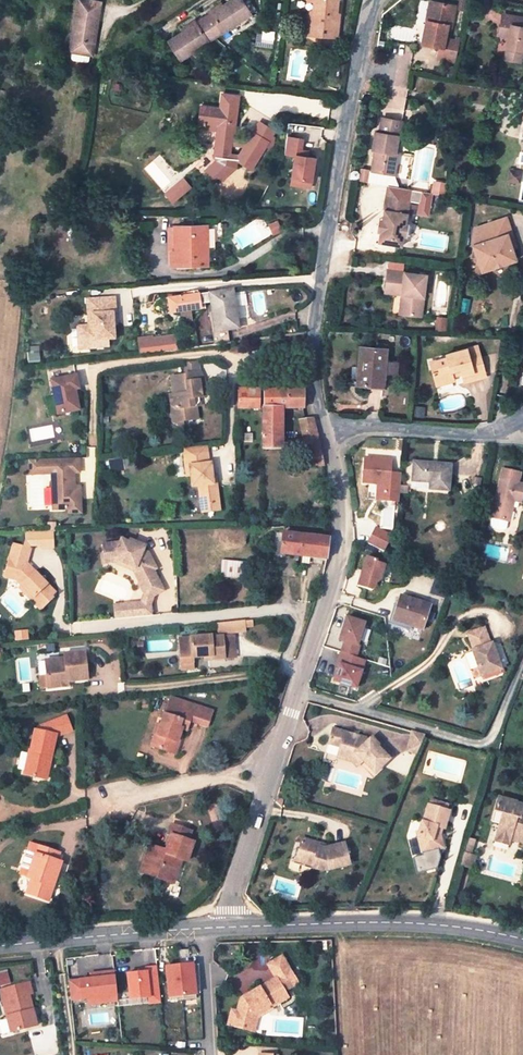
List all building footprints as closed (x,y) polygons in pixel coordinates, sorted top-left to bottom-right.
[(93,56),(102,3),(82,0),(78,0),(70,52),(74,53),(73,59),(74,61),(85,63),(86,61),(90,57),(90,55),(93,56)] [(251,15),(241,0),(231,0),(224,5),(224,4),(210,14),(196,23),(181,32),(168,41),(180,60),(251,15)] [(210,14),(224,4),(222,0),(219,0),(206,8),(210,14)] [(308,2),(314,3),(312,12),(310,12),(309,23),(314,23),(313,35),(322,36),(322,34),(325,34),(325,37),(338,38),(340,15),(338,15),(339,5),(339,0),(309,0),(308,2)] [(456,11),(463,12),(466,0),(459,0),(456,11)] [(426,20),(421,43),(433,46),(439,47),(444,48),(445,39),(448,26),(451,27),(455,6),(433,2),(430,21),(426,20)] [(506,52),(510,52),(509,60),(521,62),(522,50),(522,18),(507,15),(505,26),(500,25),(498,35),(509,38),(506,52)] [(178,26),(181,32),(196,23),(193,17),(178,26)] [(455,41),(445,39),(444,48),(439,47),(437,58),(455,62),(459,38),(456,38),(455,41)] [(236,130),(237,111),(201,107),(198,128),(217,131),(214,159),(216,161),(205,171),(214,181),(218,177),(222,181),(235,169),(236,161),(252,170),(268,143),(252,133),(239,155),(230,154),(233,130),(236,130)] [(372,172),(391,175),(394,154),(397,134),(399,135),(401,121),(382,118),(379,133),(375,132),(372,150),(375,151),(372,172)] [(302,139),(287,137),(284,154),(295,156),(291,179),(311,182),(314,158),(307,157),(308,152),(301,150),(302,139)] [(361,170),(359,182),(367,183),(369,171),(361,170)] [(510,170),(508,180),(520,183),(522,173),(510,170)] [(349,171),(348,180),(356,181),(357,173),(349,171)] [(372,172),(370,183),(389,187),(399,188),(394,176),(391,175),(372,172)] [(311,182),(291,179),(290,185),(310,188),(311,182)] [(434,184),(432,194),(444,196),(446,186),(434,184)] [(380,233),(379,243),(401,247),(403,237),(405,238),(408,225),(405,225),(409,202),(411,191),(399,188),(389,187),(383,220),(382,225),(386,226),(385,231),(381,230),(380,233)] [(422,192),(411,191),(409,202),(420,204),(422,192)] [(420,204),(418,214),(428,216),(432,194),(422,192),(420,204)] [(476,254),(482,270),(514,259),(511,248),(506,235),(511,233),(505,217),(478,227),(473,248),(476,254)] [(377,232),(380,233),(381,230),(385,231),(386,226),(382,225),(383,220),(379,219),(377,232),(378,232),(377,232)] [(278,221),(270,224),(274,233),(282,230),(278,221)] [(208,265),(207,226),(174,226),(175,252),(170,252),(171,265),(208,265)] [(516,247),(511,233),(506,235),(511,248),(516,247)] [(408,273),(388,270),(385,288),(402,289),(401,295),(405,295),(403,314),(421,316),(426,275),(408,273)] [(198,294),(197,291),(180,293),(180,297),(170,298),(168,298),(170,313),(200,310),(200,304),(210,303),(214,332),(239,329),(233,290),(198,294)] [(91,326),(92,340),(106,339),(113,339),(112,325),(111,313),(114,313),(113,298),(86,300),(87,315),(91,314),(91,326)] [(445,320),(437,318),(436,328),(444,330),(445,320)] [(87,326),(76,326),(77,349),(93,348),(93,347),(107,346),(106,339),(92,340),(91,326),(87,326)] [(39,363),(38,336),(23,337),(25,364),(39,363)] [(149,340),(150,353),(159,352),(158,345),(157,336),(147,338),(149,340)] [(138,339),(141,354),(148,353),(150,353),(149,340),(147,338),(138,339)] [(433,372),(436,386),(454,381),(452,376),(461,374),(463,380),(463,383),(485,377),(480,357),(477,345),(466,348),(446,354),(447,357),(436,360),(439,370),(433,372)] [(360,347),(357,384),(383,386),(384,373),(385,362),(387,349),(360,347)] [(430,362),(433,372),(439,370),(436,360),(430,362)] [(185,374),(199,372),(197,362),(184,363),(185,374)] [(385,362),(384,373),(396,374),(398,363),(385,362)] [(200,381),(199,372),(185,374),(185,375),(171,377),(174,395),(170,396),(171,405),(178,410),(180,421),(197,419),(195,406),(193,406),(192,398),(199,398),(205,397),(203,381),(200,381)] [(454,383),(463,380),(461,374),(452,376),(454,381),(454,383)] [(49,381),(56,414),(77,410),(74,399),(72,390),(76,389),(74,375),(49,381)] [(260,389),(238,388),(238,407),(260,407),(260,389)] [(303,391),(264,390),(263,449),(276,449),(276,408),(283,408),(303,408),(303,391)] [(178,410),(171,405),(174,422),(180,421),(178,410)] [(325,465),(313,419),(313,418),(299,421),(306,449),(303,449),(304,465),(325,465)] [(207,452),(183,455),(185,466),(190,466),(191,475),(192,486),(198,485),(202,506),(219,504),(217,482),(213,482),(213,476),(211,463),(208,463),(207,452)] [(391,460),(365,458),(363,482),(378,483),(384,487),(383,500),(399,501),(401,477),(394,477),(390,473),(391,460)] [(29,474),(50,473),(50,460),(28,461),(29,474)] [(50,473),(51,510),(79,509),(79,494),(73,494),(73,487),(73,473),(78,472),(78,460),(50,460),(50,473)] [(414,463),(413,481),(430,483),(430,488),(448,490),(450,465),(414,463)] [(492,517),(509,521),(514,501),(521,503),(522,493),(522,484),(518,483),(521,472),(504,468),(492,517)] [(376,529),(369,545),(385,553),(392,538),(376,529)] [(53,531),(31,531),(32,545),(43,545),(43,548),(54,547),(53,531)] [(326,559),(329,538),(283,533),(281,554),(305,557),(317,558),(316,564),(321,564),(323,559),(326,559)] [(116,543),(104,544),(105,554),(106,560),(113,559),(136,570),(139,575),(141,574),(145,582),(140,585),(139,586),(147,601),(164,592),(153,572),(156,570),(148,553),(143,552),(135,548),(137,544),(130,541),(129,543),(121,540),(120,545),(116,543)] [(31,550),(14,545),(4,577),(17,581),(22,586),(20,589),(41,611),(53,599),(52,597),(55,594),(36,573),(34,575),(26,567),(31,550)] [(106,560),(105,554),(102,555),(103,563),(106,563),(113,562),(133,572),(140,585),(145,582),(141,574),(139,575),(136,570),(113,559),(106,560)] [(367,558),(358,587),(372,592),(374,590),(376,584),(377,584),(380,582),(385,566),(376,563),(377,561),(367,558)] [(253,580),(254,564),(222,560),(221,576),(253,580)] [(400,596),(393,621),(421,630),(429,605),(400,596)] [(142,604),(114,607),(115,620),(151,617),(150,607),(142,604)] [(345,642),(342,652),(357,657),(360,646),(358,645),(365,623),(347,618),(340,640),(345,642)] [(245,622),(218,625),(219,636),(246,633),(245,622)] [(253,622),(245,622),(246,633),(254,633),(253,622)] [(472,650),(481,676),(500,669),(491,643),(489,644),(484,628),(468,633),(473,649),(472,650)] [(223,659),(222,639),(212,640),(211,638),(191,639),(191,646),(192,659),(211,658),(212,660),(223,659)] [(233,639),(222,639),(223,659),(234,659),(233,639)] [(191,646),(180,646),(181,664),(193,663),(192,659),(191,646)] [(57,658),(47,659),(49,675),(45,676),(45,677),(47,688),(47,689),(67,686),(66,682),(86,679),(83,651),(62,653),(63,661),(59,661),(57,658)] [(340,665),(334,682),(356,689),(366,660),(357,657),(342,652),(338,665),(340,665)] [(38,677),(40,689),(47,688),(45,677),(38,677)] [(182,728),(187,730),(191,717),(194,718),(193,721),(208,726),(213,712),(171,698),(168,706),(161,724),(158,735),(155,734),(151,746),(174,753),(182,728)] [(67,716),(40,727),(41,732),(35,729),(30,753),(29,753),(24,774),(44,779),(49,758),(51,758),(56,736),(63,733),(63,735),(72,731),(67,716)] [(153,734),(155,734),(158,735),(161,724),(156,723),(153,734)] [(342,748),(340,751),(354,754),(351,761),(354,762),(359,767),(365,761),(376,773),(392,757),(380,745),(379,746),(373,739),(370,742),(367,738),(359,736),(358,738),(352,736),(353,734),(334,729),(330,744),(342,748)] [(426,735),(412,731),(408,741),(421,747),(426,735)] [(421,747),(408,741),(404,751),(416,757),(421,747)] [(382,742),(380,745),(392,757),(394,755),(382,742)] [(339,758),(351,761),(354,754),(340,751),(339,758)] [(496,836),(510,840),(511,836),(521,839),(520,842),(522,843),(522,808),(520,818),(512,816),(516,802),(499,797),(495,811),(503,814),(500,824),(496,836)] [(450,811),(428,804),(423,822),(422,821),(418,836),(420,846),(430,844),(431,850),(443,847),(441,838),(440,838),(439,835),(440,834),(442,828),(444,828),(450,811)] [(492,822),(500,824),(503,814),(495,811),(492,822)] [(187,862),(194,842),(188,840),(191,832),(172,825),(169,834),(171,834),(165,852),(158,850),(159,848),(150,845),(140,871),(149,874),(151,869),(165,874),(164,879),(174,883),(182,860),(187,862)] [(496,836),(495,841),(509,845),(510,840),(496,836)] [(321,843),(303,838),(298,857),(307,859),(306,863),(314,866),(314,868),(324,871),(324,868),(329,870),(350,864),(345,843),(326,848),(325,848),(321,846),(321,843)] [(430,844),(420,846),(421,852),(431,850),(430,844)] [(57,862),(60,853),(38,846),(35,853),(26,850),(20,869),(29,872),(33,873),(31,880),(26,893),(49,901),(58,873),(54,872),(57,862)] [(29,872),(20,869),(19,873),(20,875),(31,880),(33,873),(29,872)] [(151,869),(149,874),(164,879),(165,874),(151,869)] [(189,950),(178,951),(179,958),(190,957),(189,950)] [(229,1026),(252,1031),(256,1015),(271,1006),(272,1008),(289,997),(286,991),(299,983),(284,956),(269,965),(276,976),(249,993),(250,995),(245,998),(243,996),(241,997),(238,1011),(233,1010),(229,1026)] [(194,964),(166,967),(170,997),(197,994),(194,964)] [(157,967),(146,968),(146,972),(138,972),(128,974),(131,1000),(149,998),(150,1003),(161,1002),(157,967)] [(12,982),(8,970),(0,972),(0,986),(12,982)] [(91,979),(76,981),(78,999),(87,998),(99,997),(100,1003),(118,1001),(114,972),(96,974),(97,979),(91,979)] [(76,981),(68,982),(71,1000),(78,999),(76,981)] [(10,1033),(37,1026),(29,995),(32,994),(29,983),(0,991),(10,1033)] [(131,1000),(118,1001),(119,1007),(150,1003),(149,998),(131,1000)] [(274,1011),(272,1008),(271,1006),(256,1015),(252,1031),(256,1032),(259,1019),(274,1011)]
